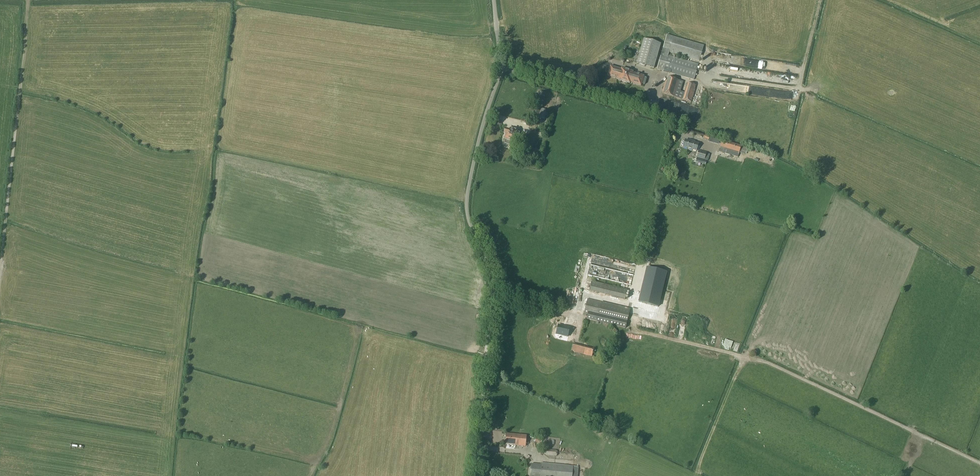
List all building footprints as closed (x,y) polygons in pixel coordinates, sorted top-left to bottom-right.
[(704,46),(673,37),(667,35),(656,70),(663,71),(693,80),(698,64),(674,57),(675,55),(699,62),(704,46)] [(661,44),(643,39),(636,63),(654,69),(661,44)] [(605,73),(608,74),(607,76),(618,79),(618,81),(629,84),(630,83),(641,86),(641,84),(644,85),(646,79),(643,78),(643,77),(633,73),(627,71),(627,70),(626,69),(625,71),(621,69),(621,70),(610,67),(609,69),(606,68),(605,73)] [(662,94),(691,102),(696,86),(687,83),(684,93),(680,92),(683,82),(667,77),(662,94)] [(776,96),(777,90),(752,87),(751,92),(776,96)] [(538,91),(531,118),(538,120),(546,93),(538,91)] [(504,144),(509,145),(510,141),(515,143),(517,137),(518,137),(519,132),(517,132),(517,131),(512,130),(511,132),(505,130),(504,135),(506,135),(505,140),(504,144)] [(741,146),(721,140),(718,152),(738,158),(741,146)] [(691,141),(691,142),(685,141),(683,147),(696,151),(698,144),(694,143),(694,142),(691,141)] [(537,158),(539,151),(533,149),(531,157),(537,158)] [(706,160),(708,154),(706,154),(706,153),(698,151),(696,158),(704,160),(706,160)] [(645,269),(637,303),(657,308),(665,274),(645,269)] [(590,291),(625,300),(627,290),(592,282),(590,291)] [(630,309),(617,306),(588,299),(584,315),(588,316),(587,319),(613,325),(625,328),(630,309)] [(558,325),(556,334),(567,337),(569,328),(558,325)] [(557,348),(568,349),(569,340),(562,339),(563,338),(561,338),(561,342),(549,341),(549,346),(557,347),(557,348)] [(594,350),(595,347),(578,342),(574,341),(572,346),(571,352),(592,357),(594,350)] [(506,445),(525,447),(526,436),(506,434),(506,445)] [(543,447),(555,447),(555,438),(551,438),(551,437),(544,437),(543,447)] [(530,475),(572,475),(573,466),(541,463),(541,466),(531,465),(530,475)]
